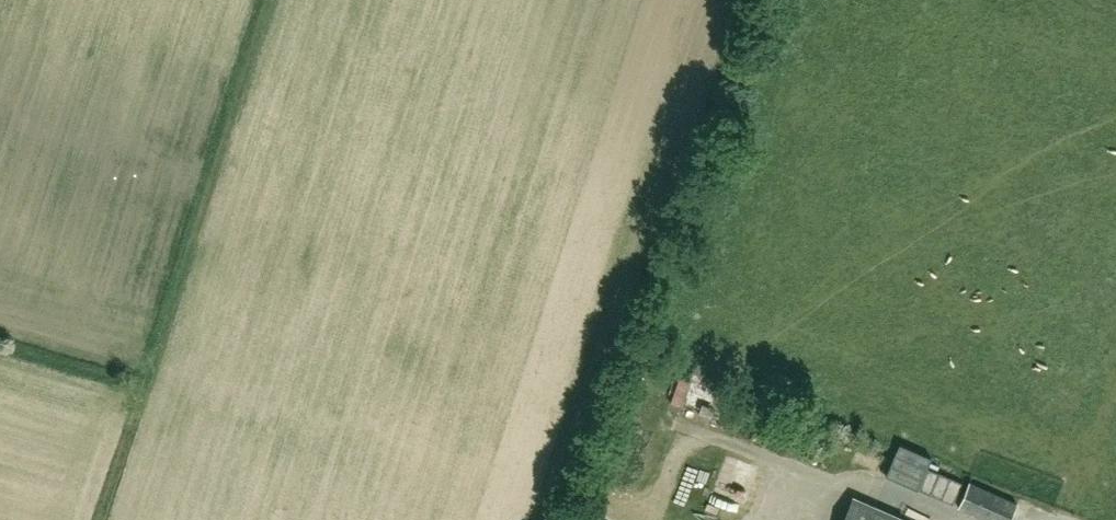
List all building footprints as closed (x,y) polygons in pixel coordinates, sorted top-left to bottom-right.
[(961,483),(927,469),(918,490),(952,504),(961,483)] [(1017,504),(969,482),(958,507),(987,519),(1010,519),(1017,504)] [(853,498),(844,519),(904,519),(853,498)]
